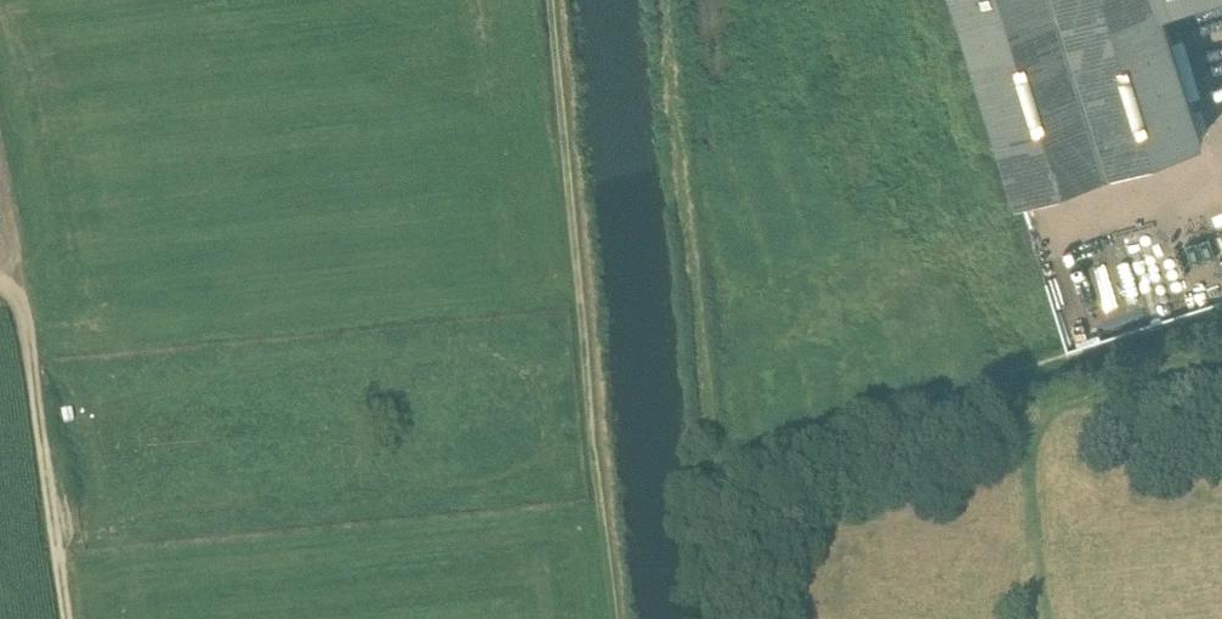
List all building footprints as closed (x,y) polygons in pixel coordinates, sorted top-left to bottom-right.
[(1060,1),(1060,0),(960,0),(1019,191),(1204,134),(1164,4),(1175,0),(1062,0),(1060,1)]
